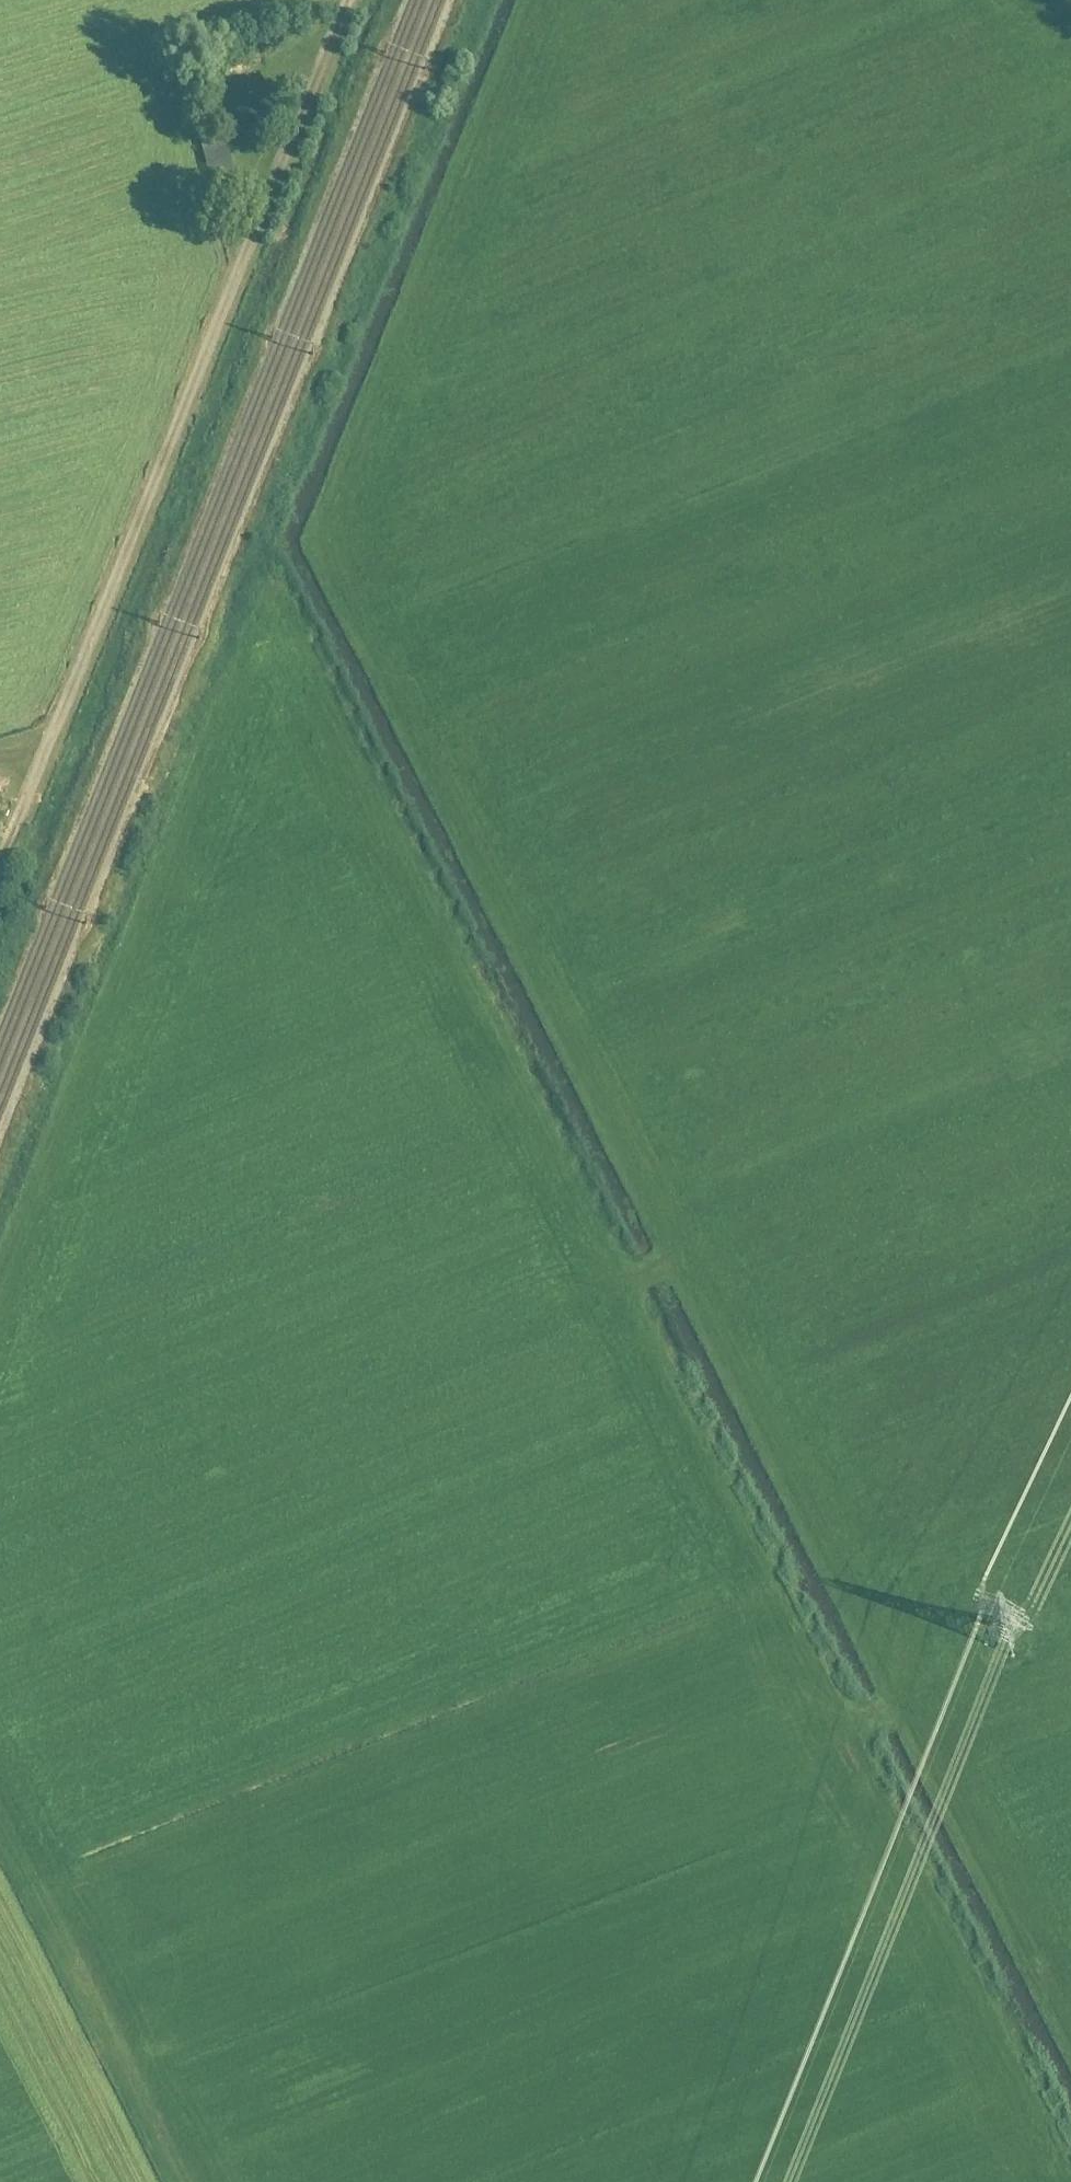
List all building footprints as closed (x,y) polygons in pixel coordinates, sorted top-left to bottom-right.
[(235,184),(224,140),(202,145),(211,188),(235,184)]
